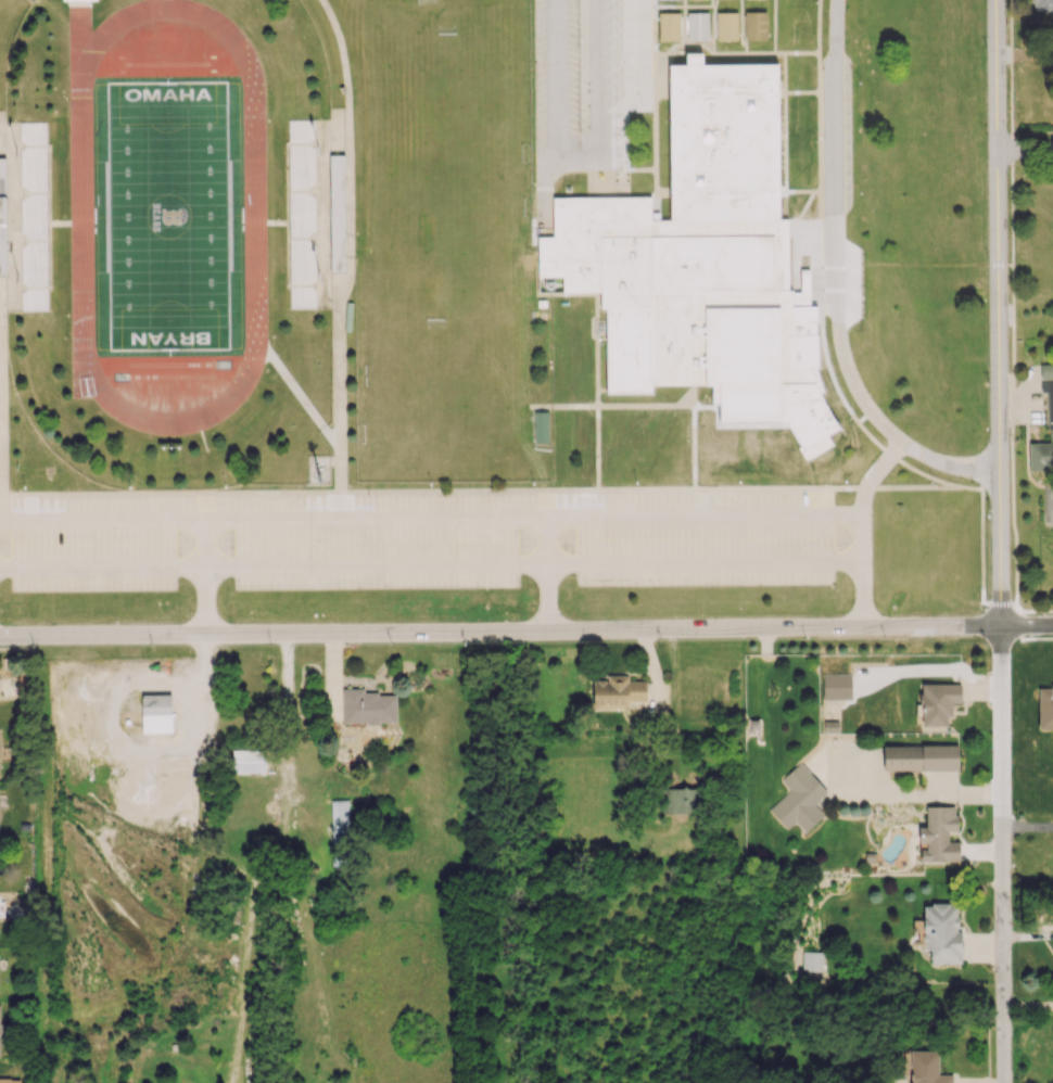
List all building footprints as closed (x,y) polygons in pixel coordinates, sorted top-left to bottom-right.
[(1031,11),(1052,10),(1052,0),(1031,0),(1031,11)] [(746,12),(746,40),(767,40),(766,12),(746,12)] [(658,13),(659,41),(680,41),(680,13),(658,13)] [(688,13),(688,41),(710,41),(709,13),(688,13)] [(716,13),(716,41),(738,41),(738,13),(716,13)] [(669,67),(685,67),(685,53),(703,53),(703,67),(778,66),(779,221),(789,221),(790,309),(781,309),(781,384),(654,385),(655,396),(604,397),(602,295),(551,295),(537,295),(537,240),(555,239),(555,200),(650,199),(650,220),(671,220),(669,67)] [(287,122),(289,311),(317,311),(315,122),(287,122)] [(20,124),(22,314),(50,313),(48,123),(20,124)] [(329,154),(331,272),(345,272),(344,154),(329,154)] [(1041,379),(1052,379),(1052,364),(1041,364),(1041,379)] [(1052,471),(1052,381),(1040,381),(1040,392),(1046,392),(1048,429),(1049,429),(1049,443),(1028,443),(1029,471),(1052,471)] [(532,412),(532,444),(549,444),(548,412),(532,412)] [(554,479),(563,479),(564,451),(555,451),(554,479)] [(850,673),(822,673),(822,699),(851,699),(850,673)] [(646,701),(645,680),(628,681),(628,675),(606,676),(606,680),(592,680),(592,709),(628,709),(628,701),(646,701)] [(921,725),(946,725),(946,716),(952,716),(952,702),(960,702),(960,684),(921,683),(921,725)] [(1038,686),(1038,729),(1052,729),(1052,687),(1038,686)] [(396,693),(364,693),(364,688),(341,688),(342,723),(396,723),(396,693)] [(172,732),(171,694),(140,695),(141,733),(172,732)] [(957,744),(883,746),(883,771),(958,770),(957,744)] [(230,749),(231,773),(265,772),(264,749),(230,749)] [(768,810),(787,829),(794,822),(805,832),(822,815),(813,805),(827,791),(799,762),(781,780),(789,789),(768,810)] [(666,813),(697,813),(697,788),(666,787),(666,813)] [(348,842),(347,800),(330,800),(331,842),(348,842)] [(919,862),(958,862),(958,841),(947,841),(947,831),(956,831),(956,806),(925,806),(926,827),(919,827),(919,862)] [(924,906),(931,906),(931,903),(949,903),(949,905),(956,905),(956,916),(957,916),(957,928),(956,928),(956,930),(961,930),(961,940),(961,953),(960,953),(960,963),(929,963),(929,950),(924,950),(924,944),(923,944),(923,942),(922,942),(922,935),(924,935),(924,932),(923,932),(923,918),(924,918),(924,906)] [(823,952),(802,951),(802,970),(822,971),(823,952)] [(10,1037),(10,1023),(0,1023),(0,1037),(10,1037)] [(952,1074),(952,1082),(910,1082),(910,1073),(902,1073),(902,1049),(938,1049),(937,1074),(952,1074)]
